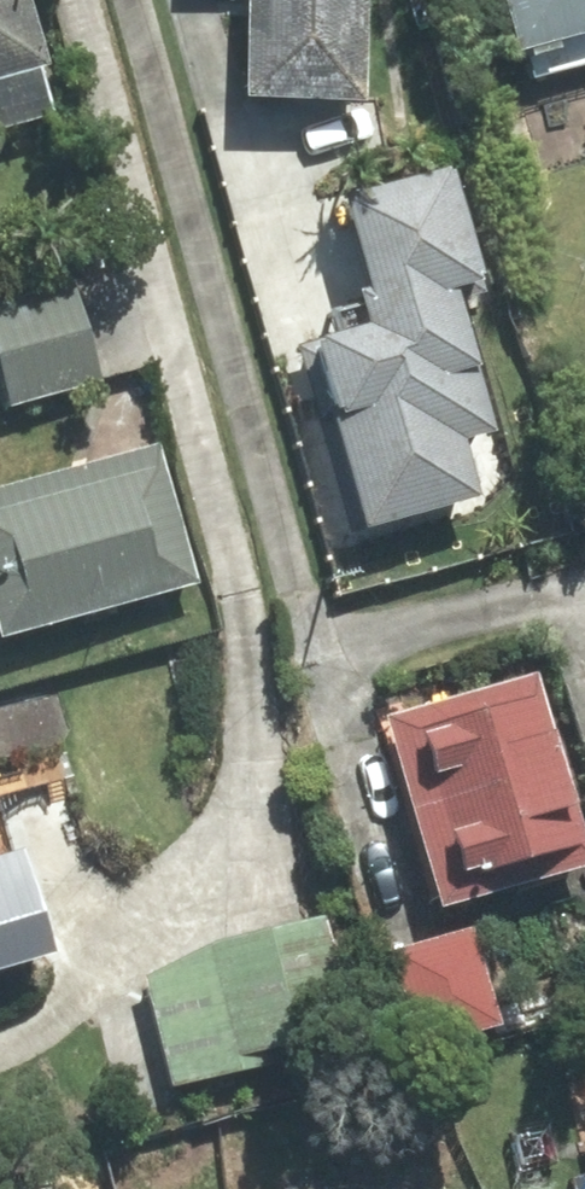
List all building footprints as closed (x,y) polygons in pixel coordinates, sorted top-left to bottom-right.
[(49,60),(32,0),(0,0),(0,74),(49,60)] [(260,89),(364,91),(366,0),(262,0),(260,89)] [(533,41),(584,26),(584,0),(521,0),(533,41)] [(451,181),(358,205),(389,326),(331,341),(376,514),(478,487),(462,426),(491,418),(454,278),(474,272),(451,181)] [(0,314),(0,387),(4,402),(101,374),(78,292),(0,314)] [(0,505),(0,626),(192,573),(160,461),(0,505)] [(392,715),(445,898),(584,858),(584,820),(542,671),(392,715)] [(54,945),(35,878),(0,888),(0,960),(54,945)] [(474,934),(399,956),(425,1045),(500,1023),(474,934)] [(330,940),(147,985),(173,1091),(356,1046),(330,940)]
